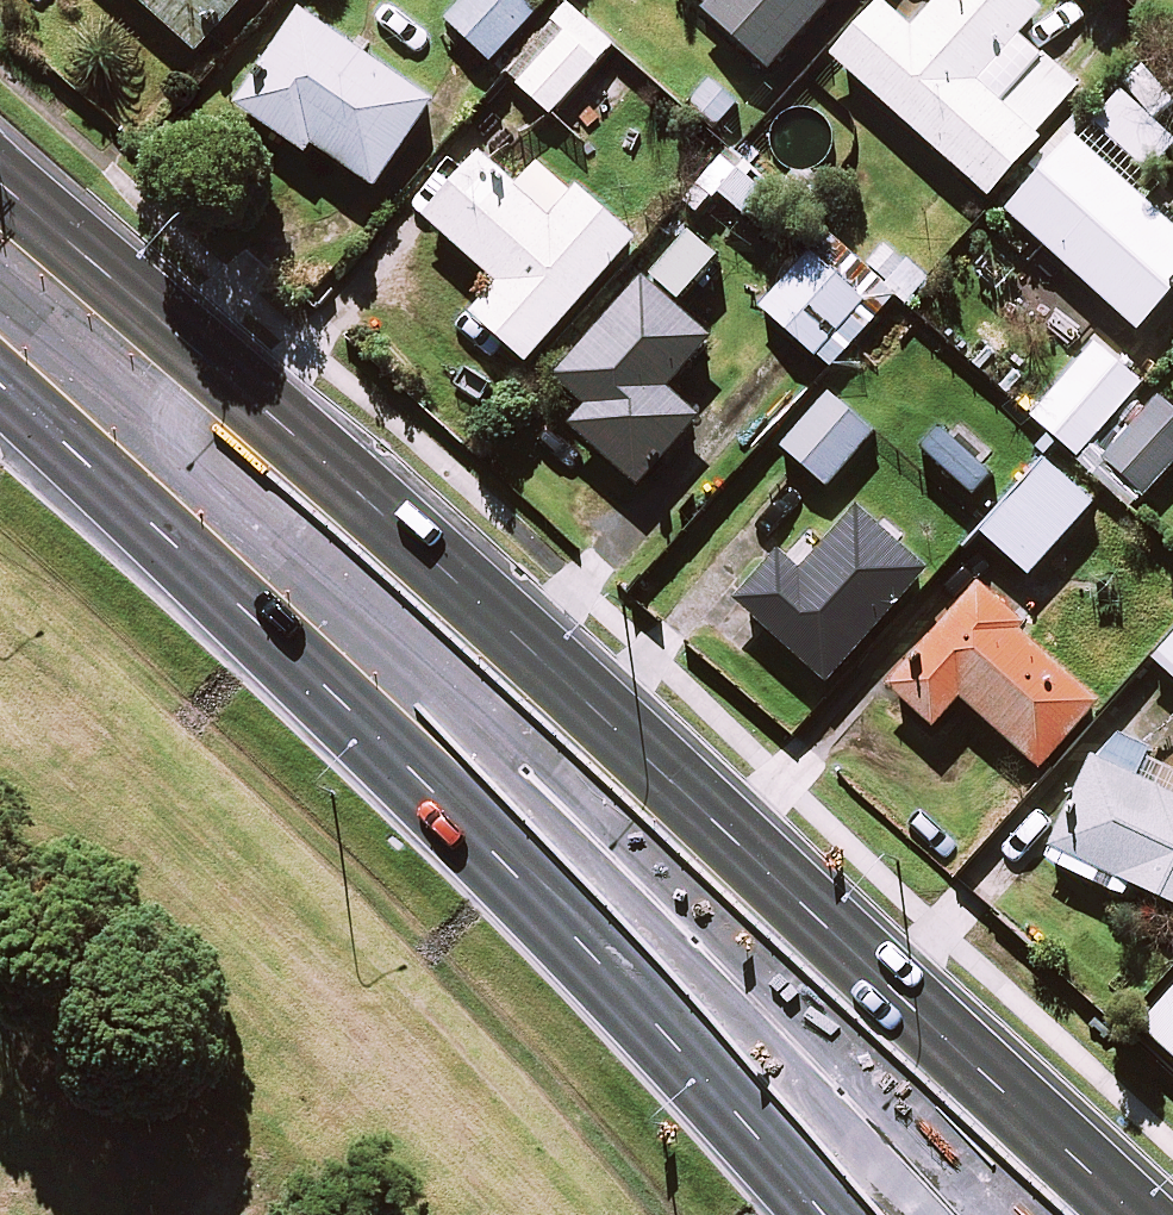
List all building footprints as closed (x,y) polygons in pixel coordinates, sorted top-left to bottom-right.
[(194,53),(243,0),(136,0),(194,53)] [(445,22),(488,62),(548,0),(466,0),(445,22)] [(702,12),(767,71),(830,0),(713,0),(702,12)] [(878,3),(830,57),(986,197),(1078,93),(1015,37),(1038,12),(1025,0),(938,0),(910,32),(878,3)] [(612,46),(567,4),(503,72),(548,115),(612,46)] [(431,105),(299,13),(235,106),(304,154),(310,145),(373,188),(431,105)] [(633,90),(605,64),(563,109),(590,135),(633,90)] [(740,105),(709,78),(682,109),(713,136),(740,105)] [(1080,130),(1005,211),(1134,330),(1172,288),(1172,216),(1080,130)] [(515,189),(479,157),(424,217),(497,284),(470,314),(523,362),(631,243),(541,161),(515,189)] [(719,159),(681,203),(697,217),(717,194),(744,217),(762,196),(719,159)] [(719,258),(684,228),(646,272),(682,302),(719,258)] [(912,271),(882,245),(846,287),(807,254),(760,309),(829,368),(912,271)] [(709,339),(641,279),(553,378),(585,407),(568,427),(636,487),(696,420),(663,391),(709,339)] [(1131,384),(1091,349),(1051,395),(1091,430),(1131,384)] [(872,431),(825,391),(778,446),(825,486),(872,431)] [(1155,398),(1098,453),(1138,495),(1172,461),(1172,416),(1155,398)] [(1090,503),(1041,459),(977,530),(1026,574),(1090,503)] [(924,570),(856,509),(799,573),(777,553),(734,601),(824,682),(924,570)] [(1097,706),(976,586),(883,681),(930,727),(961,696),(1034,769),(1097,706)] [(1152,660),(1172,679),(1172,636),(1152,660)] [(1092,760),(1045,859),(1119,894),(1125,882),(1172,905),(1172,799),(1092,760)]
